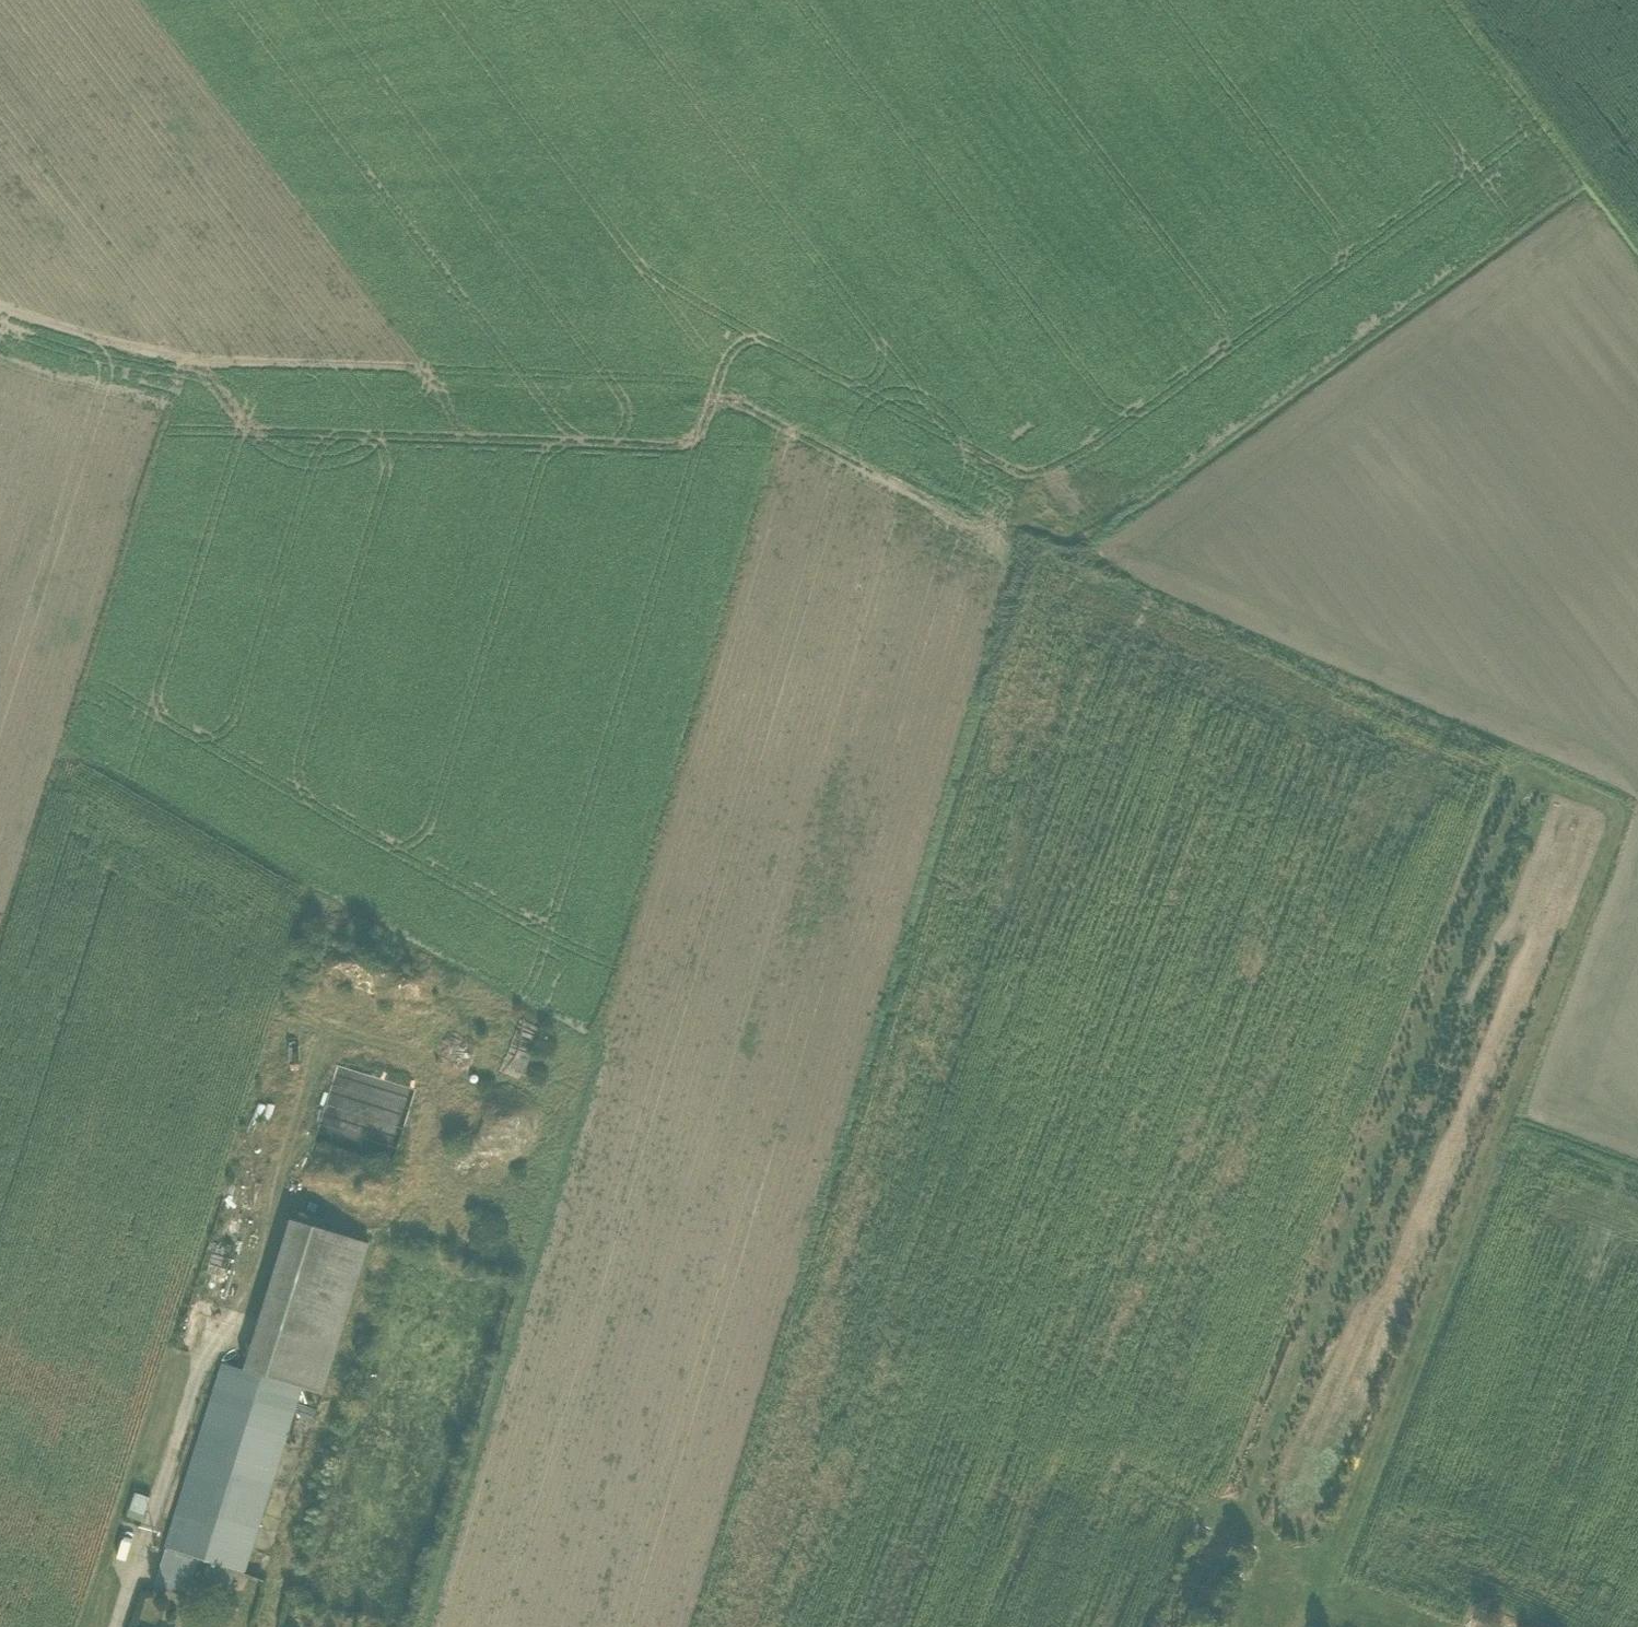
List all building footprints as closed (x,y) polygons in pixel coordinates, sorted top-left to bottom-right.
[(247,1369),(302,1386),(324,1393),(370,1244),(291,1218),(247,1369)] [(167,1549),(199,1558),(209,1561),(232,1569),(237,1570),(244,1572),(302,1386),(247,1369),(224,1362),(166,1549),(167,1549)] [(188,1595),(199,1558),(167,1549),(156,1585),(188,1595)] [(209,1561),(204,1578),(232,1586),(237,1570),(232,1569),(209,1561)]
